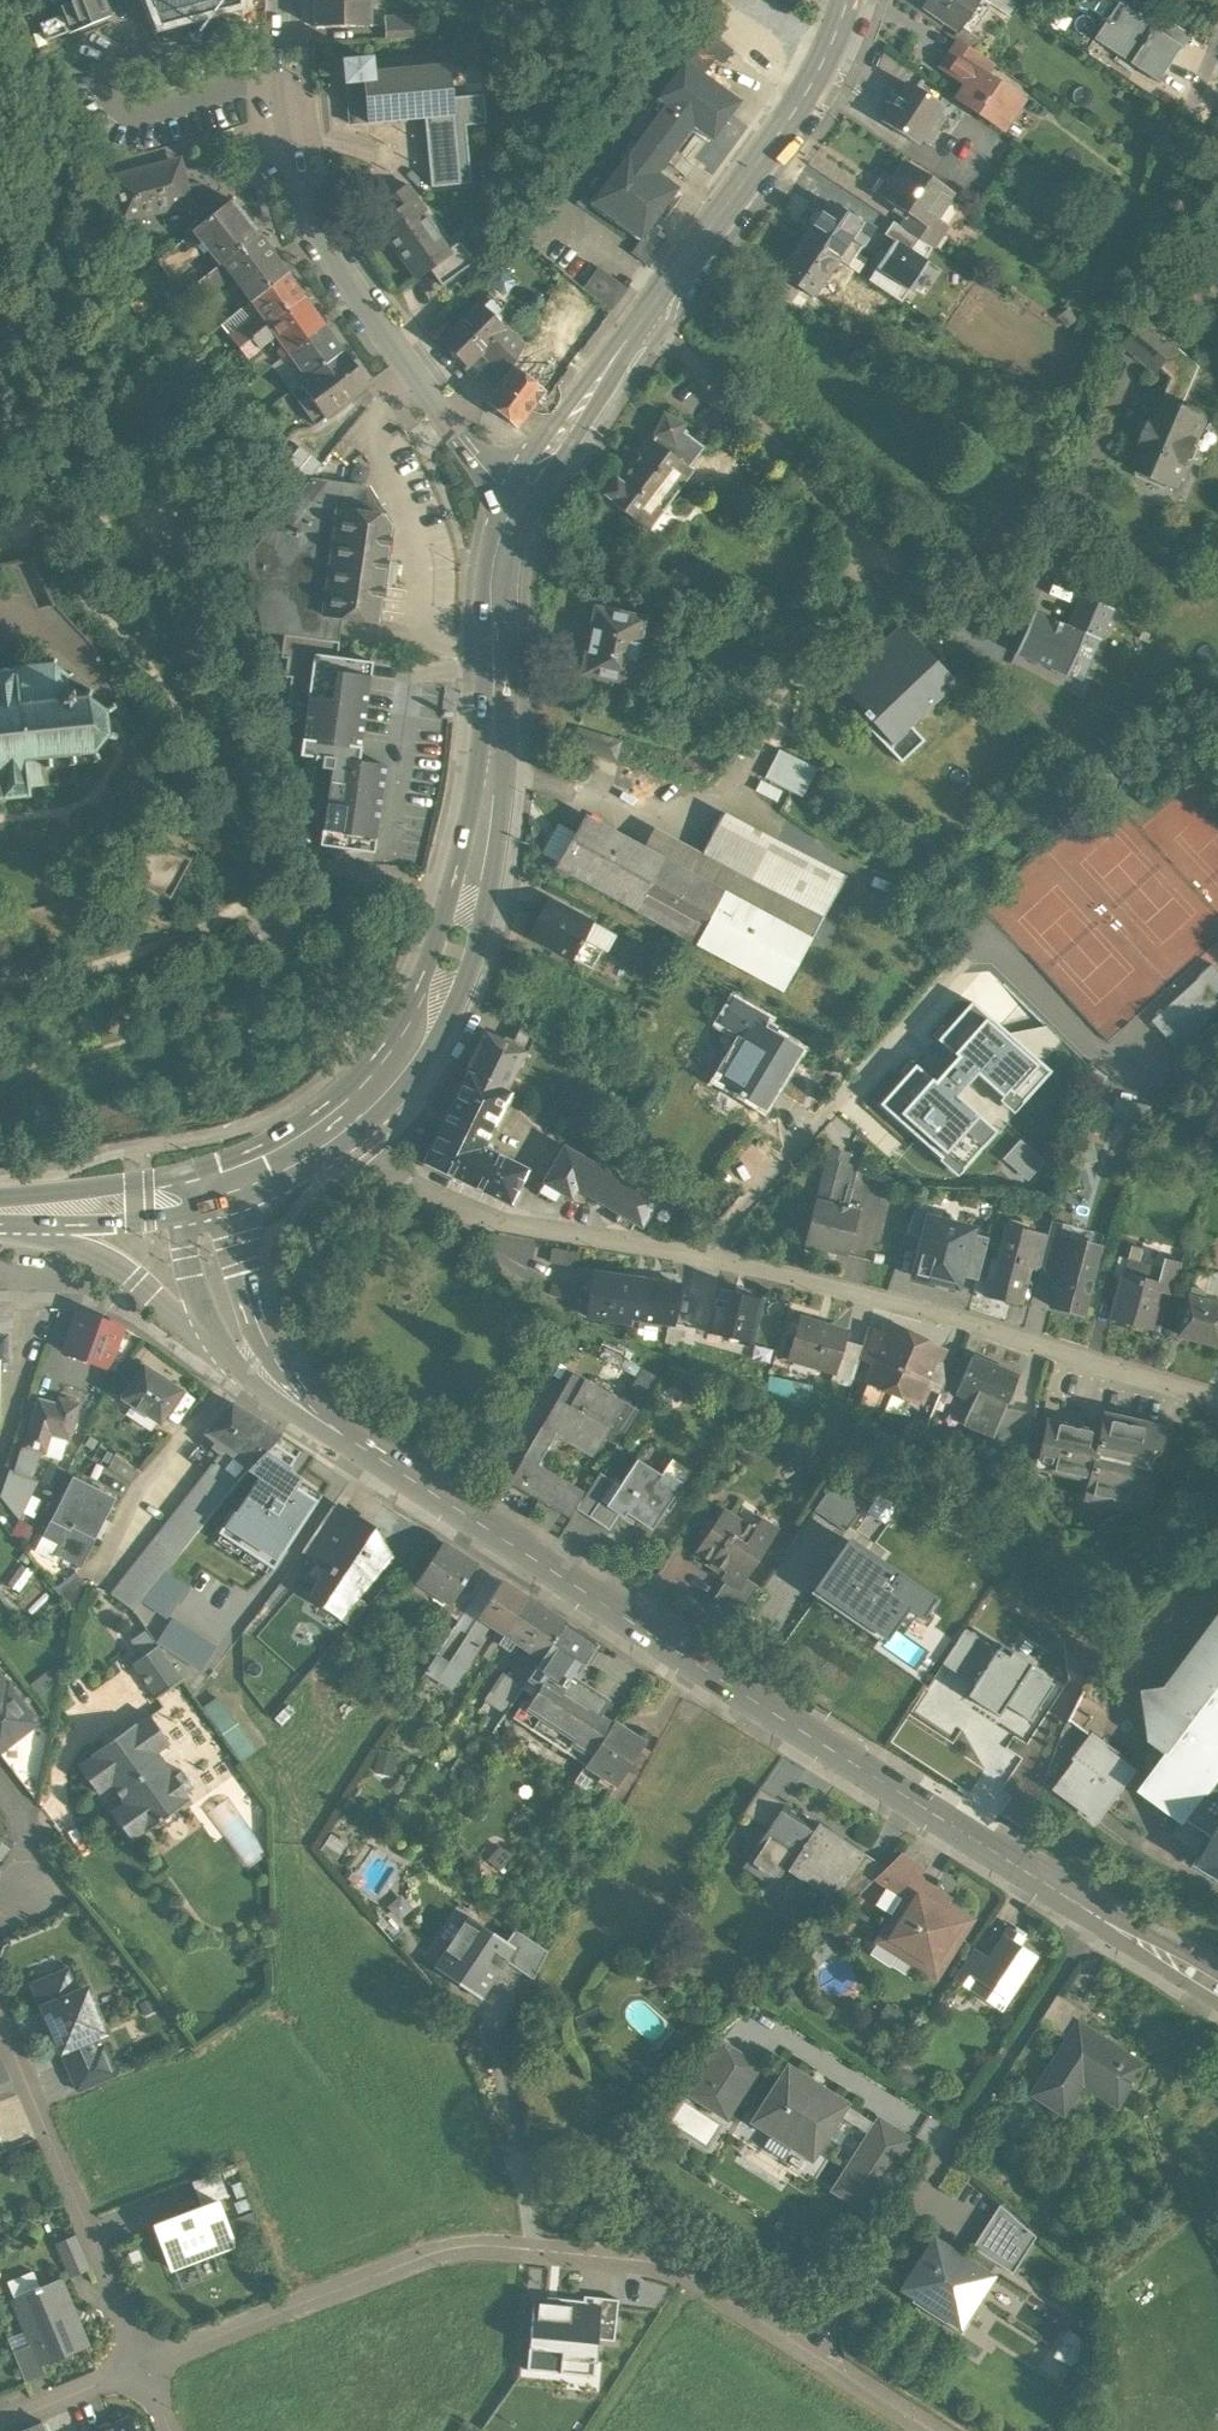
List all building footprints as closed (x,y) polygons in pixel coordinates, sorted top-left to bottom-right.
[(58,1),(68,27),(70,31),(109,16),(103,0),(60,0),(58,1)] [(162,26),(241,5),(241,0),(151,0),(162,26)] [(313,27),(369,27),(369,0),(313,0),(313,27)] [(922,3),(924,5),(923,6),(959,30),(961,27),(980,0),(924,0),(922,3)] [(961,27),(969,33),(989,4),(989,3),(984,0),(980,0),(961,27)] [(1010,0),(991,0),(989,3),(989,4),(1007,16),(1015,4),(1010,0)] [(68,27),(58,1),(35,10),(44,36),(68,27)] [(1154,27),(1118,3),(1107,20),(1105,18),(1103,21),(1105,22),(1094,39),(1130,64),(1154,27)] [(412,23),(396,23),(395,16),(384,16),(385,39),(413,38),(412,23)] [(733,51),(701,26),(690,39),(716,58),(724,64),(733,51)] [(1154,27),(1130,64),(1159,84),(1184,47),(1154,27)] [(716,58),(690,39),(674,58),(682,64),(684,61),(703,75),(716,58)] [(987,61),(959,42),(951,54),(979,73),(987,61)] [(979,73),(951,54),(941,68),(970,87),(960,101),(977,113),(976,114),(1004,133),(1024,103),(979,73)] [(433,55),(370,61),(369,60),(343,62),(345,84),(349,125),(423,118),(439,117),(440,127),(465,125),(485,123),(482,96),(451,99),(448,65),(434,66),(433,55)] [(703,75),(684,61),(682,64),(646,113),(654,118),(628,153),(657,174),(692,127),(711,141),(740,102),(703,75)] [(906,84),(882,121),(918,145),(942,107),(906,84)] [(439,117),(423,118),(429,189),(471,185),(465,125),(440,127),(439,117)] [(628,153),(627,153),(607,181),(597,174),(583,193),(593,200),(590,204),(640,241),(651,225),(658,215),(663,209),(678,189),(662,177),(662,178),(628,153)] [(180,159),(139,169),(139,168),(111,175),(123,222),(191,205),(192,210),(211,194),(206,188),(200,186),(192,185),(189,186),(182,157),(180,158),(180,159)] [(951,193),(906,163),(895,180),(886,174),(874,191),(909,214),(928,227),(929,225),(951,193)] [(426,211),(407,184),(382,202),(391,214),(377,223),(417,279),(431,269),(443,285),(474,263),(459,243),(448,251),(421,214),(426,211)] [(223,206),(212,193),(211,194),(192,210),(202,223),(223,206)] [(259,233),(232,199),(202,223),(193,230),(194,232),(159,260),(173,279),(191,265),(189,262),(207,247),(220,264),(259,233)] [(829,202),(805,238),(837,259),(849,267),(874,230),(861,221),(859,223),(829,202)] [(928,227),(909,214),(900,227),(932,248),(941,233),(929,225),(928,227)] [(900,227),(892,222),(884,235),(895,241),(924,261),(932,248),(900,227)] [(665,235),(651,225),(640,241),(654,251),(665,235)] [(220,264),(199,281),(208,293),(232,274),(251,300),(287,272),(259,233),(220,264)] [(782,272),(780,275),(801,289),(812,297),(837,259),(805,238),(782,272)] [(928,263),(924,261),(895,241),(876,269),(910,291),(928,263)] [(772,266),(760,284),(791,304),(801,289),(780,275),(782,272),(772,266)] [(626,288),(598,267),(583,289),(609,311),(626,288)] [(910,291),(876,269),(869,280),(902,302),(910,291)] [(287,272),(251,300),(261,314),(247,323),(246,323),(230,336),(239,347),(251,338),(304,297),(287,272)] [(304,297),(251,338),(260,349),(273,339),(276,334),(284,345),(278,350),(283,356),(289,352),(324,325),(304,297)] [(261,314),(251,300),(221,324),(230,336),(246,323),(247,323),(261,314)] [(525,344),(506,326),(504,328),(480,303),(441,342),(467,368),(480,354),(504,378),(512,368),(519,355),(525,344)] [(1179,347),(1147,319),(1125,344),(1157,372),(1179,347)] [(324,325),(289,352),(296,363),(290,367),(301,383),(343,351),(324,325)] [(251,338),(239,347),(248,358),(260,349),(251,338)] [(301,383),(291,391),(315,425),(325,417),(325,418),(368,386),(343,351),(301,383)] [(519,355),(512,368),(504,378),(486,402),(500,413),(499,414),(516,427),(535,403),(543,393),(528,380),(538,369),(519,355)] [(1205,418),(1161,399),(1132,467),(1137,470),(1138,476),(1149,481),(1154,477),(1176,487),(1187,461),(1194,460),(1198,449),(1194,444),(1205,418)] [(686,425),(665,415),(655,435),(657,436),(654,441),(690,468),(705,448),(683,431),(686,425)] [(651,439),(620,481),(618,479),(606,495),(608,496),(606,498),(648,529),(693,470),(690,468),(654,441),(651,439)] [(311,478),(247,557),(262,632),(284,635),(319,640),(323,614),(320,614),(335,510),(384,516),(364,485),(311,478)] [(384,516),(335,510),(320,614),(323,614),(342,617),(378,622),(391,529),(384,516)] [(1080,596),(1068,626),(1087,634),(1102,640),(1114,610),(1080,596)] [(637,612),(610,607),(609,615),(595,612),(584,676),(614,681),(631,684),(637,655),(649,657),(651,646),(639,643),(643,621),(635,620),(637,612)] [(1068,626),(1033,612),(1016,654),(1070,676),(1087,634),(1068,626)] [(342,617),(323,614),(319,640),(331,641),(339,642),(342,617)] [(901,628),(861,665),(856,659),(835,680),(865,712),(862,714),(868,720),(871,718),(893,741),(904,731),(900,726),(945,683),(931,669),(936,664),(901,628)] [(319,640),(284,635),(281,658),(288,658),(285,677),(292,678),(288,705),(307,708),(314,654),(338,657),(340,643),(331,641),(319,640)] [(338,657),(314,654),(307,708),(300,756),(306,757),(322,759),(321,769),(331,770),(323,825),(320,846),(374,853),(386,765),(359,762),(373,662),(338,657)] [(2,799),(20,797),(24,800),(28,796),(25,793),(24,787),(32,786),(46,785),(44,769),(48,768),(47,759),(65,757),(66,765),(71,765),(70,756),(86,755),(91,763),(95,760),(91,752),(102,738),(111,741),(112,736),(103,733),(102,715),(117,707),(114,702),(99,711),(85,699),(88,690),(83,689),(77,682),(69,676),(67,671),(65,675),(61,676),(52,668),(53,660),(50,659),(48,667),(38,668),(37,659),(32,659),(33,668),(14,670),(11,667),(8,671),(0,672),(0,802),(2,799)] [(631,684),(614,681),(609,705),(627,708),(631,684)] [(123,689),(116,693),(122,704),(129,700),(123,689)] [(620,743),(578,730),(573,746),(615,759),(620,743)] [(816,769),(779,750),(764,778),(801,798),(816,769)] [(322,759),(306,757),(304,770),(315,771),(311,801),(318,802),(315,824),(323,825),(331,770),(321,769),(322,759)] [(157,770),(152,772),(154,783),(161,782),(157,770)] [(844,881),(723,815),(704,851),(824,917),(844,881)] [(652,851),(587,816),(570,847),(587,856),(576,875),(699,943),(726,893),(664,859),(652,851)] [(541,852),(559,862),(577,831),(559,821),(541,852)] [(704,851),(664,829),(655,845),(668,852),(664,859),(726,893),(811,939),(824,917),(704,851)] [(668,852),(655,845),(652,851),(664,859),(668,852)] [(570,847),(559,866),(576,875),(587,856),(570,847)] [(811,939),(726,893),(699,943),(784,989),(811,939)] [(592,925),(549,901),(530,937),(593,971),(604,951),(584,941),(592,925)] [(1171,1019),(1163,1010),(1150,1022),(1176,1050),(1217,1012),(1217,971),(1213,965),(1186,989),(1194,998),(1171,1019)] [(904,1075),(878,1104),(940,1159),(949,1150),(966,1166),(997,1131),(958,1096),(976,1076),(1002,1099),(1008,1093),(1021,1105),(1050,1073),(971,1001),(945,1029),(950,1033),(941,1043),(956,1057),(934,1081),(919,1068),(908,1079),(904,1075)] [(749,1039),(720,1082),(735,1093),(734,1095),(740,1099),(742,1097),(762,1110),(801,1051),(763,1026),(765,1022),(737,1003),(724,1022),(749,1039)] [(499,1041),(486,1035),(467,1073),(504,1091),(523,1053),(526,1055),(533,1040),(519,1030),(513,1042),(502,1036),(499,1041)] [(529,1168),(485,1148),(510,1094),(504,1091),(467,1073),(425,1164),(468,1184),(468,1183),(512,1203),(529,1168)] [(1120,1097),(1116,1112),(1137,1118),(1142,1102),(1120,1097)] [(656,1202),(564,1147),(544,1183),(571,1198),(576,1188),(641,1227),(656,1202)] [(849,1154),(832,1150),(829,1159),(846,1164),(849,1154)] [(846,1164),(829,1159),(823,1183),(840,1187),(846,1164)] [(1047,1180),(1037,1178),(1033,1193),(1043,1195),(1047,1180)] [(832,1191),(821,1189),(818,1201),(827,1204),(832,1191)] [(827,1204),(818,1201),(812,1223),(834,1229),(840,1208),(827,1204)] [(834,1229),(812,1223),(806,1245),(820,1249),(818,1255),(830,1258),(832,1252),(845,1256),(857,1213),(840,1208),(834,1229)] [(932,1212),(916,1208),(907,1235),(923,1239),(928,1218),(930,1218),(932,1212)] [(930,1218),(928,1218),(923,1239),(913,1276),(958,1288),(961,1276),(971,1234),(972,1229),(930,1218)] [(1048,1235),(1041,1264),(1060,1268),(1066,1242),(1068,1242),(1072,1227),(1051,1222),(1048,1235)] [(1048,1235),(1008,1225),(990,1298),(991,1298),(993,1291),(1017,1297),(1025,1264),(1040,1268),(1041,1264),(1048,1235)] [(971,1234),(961,1276),(978,1280),(989,1238),(971,1234)] [(1068,1242),(1066,1242),(1060,1268),(1051,1307),(1084,1315),(1093,1276),(1094,1276),(1100,1250),(1068,1242)] [(1165,1270),(1128,1260),(1114,1317),(1153,1327),(1163,1291),(1168,1270),(1165,1270)] [(1183,1264),(1167,1260),(1165,1270),(1168,1270),(1163,1291),(1175,1294),(1183,1264)] [(1212,1272),(1198,1269),(1191,1295),(1205,1298),(1212,1272)] [(646,1280),(595,1272),(588,1316),(631,1323),(633,1319),(646,1280)] [(1212,1272),(1205,1298),(1217,1302),(1217,1274),(1212,1272)] [(680,1285),(646,1280),(633,1319),(674,1325),(680,1285)] [(761,1299),(719,1290),(710,1333),(752,1342),(761,1299)] [(1181,1335),(1217,1345),(1217,1302),(1205,1298),(1191,1295),(1181,1335)] [(121,1327),(80,1312),(65,1353),(106,1368),(121,1327)] [(848,1332),(801,1318),(789,1360),(834,1373),(835,1373),(845,1341),(848,1332)] [(885,1333),(869,1327),(863,1347),(860,1359),(873,1365),(881,1347),(879,1347),(885,1334),(885,1333)] [(916,1339),(887,1327),(885,1333),(885,1334),(879,1347),(881,1347),(873,1365),(875,1366),(868,1382),(893,1392),(916,1339)] [(684,1330),(668,1328),(665,1349),(680,1352),(684,1330)] [(916,1339),(893,1392),(922,1404),(928,1389),(940,1363),(944,1352),(916,1339)] [(863,1347),(845,1341),(835,1373),(834,1373),(832,1382),(851,1387),(860,1359),(863,1347)] [(1019,1377),(973,1357),(957,1393),(958,1394),(974,1401),(1003,1413),(1005,1407),(1019,1377)] [(953,1368),(940,1363),(928,1389),(941,1395),(953,1368)] [(181,1391),(144,1365),(121,1397),(158,1423),(181,1391)] [(630,1381),(637,1395),(659,1385),(651,1370),(630,1381)] [(623,1405),(572,1375),(508,1484),(556,1512),(571,1487),(537,1467),(555,1437),(592,1459),(605,1437),(623,1405)] [(893,1392),(868,1382),(856,1410),(884,1414),(893,1392)] [(958,1394),(949,1415),(965,1422),(974,1401),(958,1394)] [(56,1405),(38,1400),(24,1448),(39,1452),(43,1454),(49,1435),(67,1441),(78,1405),(58,1399),(56,1405)] [(965,1422),(993,1435),(1003,1413),(974,1401),(965,1422)] [(281,1436),(231,1404),(204,1433),(215,1442),(212,1447),(221,1455),(225,1450),(248,1469),(249,1468),(273,1443),(281,1436)] [(623,1405),(605,1437),(617,1444),(636,1413),(623,1405)] [(1036,1413),(1005,1407),(1003,1413),(993,1435),(992,1441),(1028,1447),(1036,1413)] [(1097,1432),(1051,1422),(1043,1460),(1054,1462),(1052,1470),(1092,1479),(1087,1499),(1150,1513),(1155,1490),(1139,1486),(1143,1468),(1153,1470),(1154,1467),(1144,1464),(1148,1446),(1164,1450),(1169,1427),(1107,1413),(1102,1436),(1096,1434),(1097,1432)] [(220,1534),(271,1568),(315,1501),(298,1490),(305,1480),(291,1470),(298,1459),(273,1443),(246,1471),(257,1478),(220,1534)] [(39,1452),(24,1448),(20,1460),(36,1465),(39,1452)] [(221,1455),(111,1595),(134,1611),(144,1598),(163,1574),(195,1534),(206,1520),(226,1495),(226,1494),(233,1486),(246,1471),(248,1469),(225,1450),(221,1455)] [(621,1482),(605,1506),(618,1515),(620,1511),(651,1531),(679,1489),(636,1460),(621,1482)] [(611,1481),(599,1473),(585,1495),(576,1509),(608,1531),(618,1515),(605,1506),(621,1482),(613,1477),(611,1481)] [(72,1477),(43,1537),(61,1546),(56,1556),(82,1568),(116,1498),(72,1477)] [(814,1510),(844,1530),(862,1503),(834,1485),(831,1483),(814,1510)] [(585,1495),(571,1487),(556,1512),(569,1520),(576,1509),(585,1495)] [(882,1522),(896,1501),(878,1489),(864,1510),(882,1522)] [(369,1527),(334,1503),(302,1550),(301,1552),(329,1570),(312,1596),(315,1598),(316,1596),(340,1612),(339,1614),(341,1615),(358,1589),(361,1591),(370,1577),(374,1579),(388,1558),(361,1540),(369,1527)] [(770,1541),(722,1509),(694,1551),(724,1571),(719,1579),(724,1582),(737,1591),(745,1579),(770,1541)] [(810,1586),(881,1635),(901,1606),(918,1617),(930,1598),(843,1539),(810,1586)] [(442,1542),(416,1582),(448,1604),(450,1605),(475,1566),(453,1552),(454,1550),(442,1542)] [(475,1566),(450,1605),(448,1604),(443,1612),(457,1621),(486,1574),(475,1566)] [(75,1573),(54,1589),(72,1612),(84,1584),(75,1573)] [(457,1621),(454,1625),(467,1634),(470,1629),(501,1581),(500,1581),(488,1573),(487,1574),(486,1574),(457,1621)] [(163,1574),(144,1598),(169,1616),(177,1602),(181,1603),(189,1589),(163,1574)] [(737,1591),(724,1582),(708,1606),(733,1623),(757,1587),(745,1579),(737,1591)] [(501,1581),(470,1629),(482,1637),(482,1636),(489,1625),(503,1634),(527,1598),(501,1581)] [(564,1622),(527,1598),(503,1634),(532,1653),(540,1658),(564,1622)] [(159,1644),(200,1670),(216,1647),(175,1620),(159,1644)] [(607,1706),(569,1681),(580,1665),(585,1668),(599,1646),(564,1622),(540,1658),(526,1679),(539,1687),(526,1707),(539,1716),(529,1731),(584,1767),(612,1723),(613,1722),(602,1715),(607,1706)] [(467,1634),(454,1625),(436,1653),(438,1655),(438,1654),(449,1661),(467,1634)] [(1170,1690),(1149,1693),(1155,1739),(1172,1751),(1164,1761),(1143,1790),(1185,1822),(1188,1818),(1205,1829),(1205,1830),(1217,1837),(1217,1835),(1217,1790),(1212,1785),(1217,1778),(1217,1626),(1170,1690)] [(142,1651),(156,1639),(145,1627),(131,1640),(142,1651)] [(449,1661),(463,1670),(485,1637),(482,1636),(482,1637),(470,1629),(467,1634),(449,1661)] [(973,1684),(995,1649),(964,1629),(942,1664),(973,1684)] [(158,1645),(132,1664),(156,1698),(182,1679),(158,1645)] [(965,1696),(996,1716),(1004,1705),(1018,1714),(1027,1701),(1037,1707),(1052,1684),(1028,1668),(1031,1664),(1011,1651),(1007,1657),(995,1649),(973,1684),(965,1696)] [(528,1659),(520,1660),(512,1672),(517,1675),(525,1680),(526,1679),(540,1658),(532,1653),(528,1659)] [(525,1680),(517,1675),(511,1683),(519,1689),(525,1680)] [(0,1679),(0,1713),(16,1700),(0,1679)] [(206,1703),(239,1760),(255,1751),(222,1693),(206,1703)] [(0,1713),(0,1730),(9,1742),(34,1723),(16,1700),(0,1713)] [(174,1776),(157,1752),(169,1743),(149,1716),(137,1724),(136,1723),(90,1756),(91,1757),(78,1766),(98,1794),(110,1785),(124,1804),(112,1813),(131,1840),(144,1831),(145,1833),(191,1800),(187,1794),(174,1776)] [(643,1743),(612,1723),(584,1767),(599,1777),(614,1786),(643,1743)] [(1129,1769),(1091,1740),(1053,1790),(1096,1823),(1120,1792),(1114,1788),(1129,1769)] [(195,1788),(182,1770),(174,1776),(187,1794),(195,1788)] [(614,1786),(599,1777),(596,1781),(611,1791),(614,1786)] [(785,1805),(759,1787),(753,1796),(741,1813),(766,1830),(767,1830),(781,1808),(783,1808),(785,1805)] [(608,1796),(591,1821),(609,1833),(623,1805),(608,1796)] [(783,1808),(781,1808),(767,1830),(766,1830),(743,1865),(773,1884),(784,1868),(783,1867),(810,1826),(813,1822),(785,1805),(783,1808)] [(839,1845),(810,1826),(783,1867),(784,1868),(804,1881),(810,1871),(839,1890),(861,1856),(860,1855),(840,1842),(839,1845)] [(1217,1837),(1201,1863),(1217,1874),(1217,1835),(1217,1837)] [(885,1868),(862,1853),(860,1855),(861,1856),(839,1890),(852,1898),(874,1878),(885,1868)] [(923,1870),(899,1855),(885,1868),(874,1878),(887,1886),(887,1887),(888,1886),(905,1897),(906,1898),(915,1883),(923,1870)] [(973,1919),(915,1883),(906,1898),(905,1897),(894,1913),(893,1913),(875,1942),(935,1979),(973,1919)] [(905,1897),(888,1886),(887,1887),(887,1886),(878,1903),(893,1913),(894,1913),(905,1897)] [(515,1948),(506,1942),(468,1916),(433,1968),(480,1999),(505,1962),(515,1948)] [(515,1948),(505,1962),(532,1979),(547,1952),(514,1929),(506,1942),(515,1948)] [(1021,1938),(1008,1930),(1003,1937),(1016,1946),(1021,1938)] [(989,1959),(976,1978),(978,1979),(970,1991),(998,2010),(1033,1957),(1016,1946),(1003,1937),(989,1959)] [(989,1959),(973,1948),(952,1979),(970,1991),(978,1979),(976,1978),(989,1959)] [(66,1973),(34,1986),(44,2008),(75,1995),(66,1973)] [(75,1995),(44,2008),(61,2050),(90,2038),(103,2032),(86,1990),(75,1995)] [(1084,2013),(1056,1995),(1038,2023),(1066,2042),(1077,2024),(1084,2013)] [(1140,2065),(1077,2024),(1066,2042),(1032,2095),(1076,2123),(1083,2111),(1080,2109),(1086,2100),(1081,2097),(1087,2088),(1114,2106),(1140,2065)] [(90,2038),(64,2049),(69,2061),(95,2050),(90,2038)] [(758,2066),(720,2042),(704,2068),(742,2092),(758,2066)] [(69,2061),(66,2062),(79,2092),(114,2077),(102,2047),(95,2050),(69,2061)] [(843,2104),(786,2067),(751,2121),(809,2158),(843,2104)] [(742,2092),(704,2068),(696,2080),(734,2104),(742,2092)] [(734,2104),(696,2080),(687,2094),(688,2094),(725,2118),(734,2104)] [(910,2145),(876,2123),(827,2196),(862,2218),(910,2145)] [(218,2172),(192,2182),(201,2206),(217,2201),(227,2196),(218,2172)] [(201,2206),(154,2225),(171,2269),(234,2245),(217,2201),(201,2206)] [(999,2205),(971,2247),(973,2249),(995,2263),(1011,2274),(1036,2237),(999,2205)] [(87,2268),(75,2238),(57,2246),(70,2275),(87,2268)] [(966,2259),(956,2252),(954,2254),(933,2240),(903,2288),(958,2324),(989,2276),(987,2275),(968,2263),(969,2261),(966,2259)] [(995,2263),(973,2249),(966,2259),(969,2261),(968,2263),(987,2275),(995,2263)] [(59,2280),(39,2288),(39,2287),(33,2289),(34,2292),(12,2301),(30,2345),(39,2366),(40,2365),(86,2346),(59,2280)] [(583,2296),(582,2305),(600,2307),(597,2340),(614,2342),(618,2300),(583,2296)] [(595,2363),(597,2340),(600,2307),(582,2305),(533,2300),(525,2372),(562,2376),(564,2360),(595,2363)] [(1069,2330),(1058,2357),(1076,2364),(1087,2337),(1069,2330)] [(30,2345),(14,2352),(26,2381),(43,2373),(40,2365),(39,2366),(30,2345)] [(98,2430),(135,2430),(134,2429),(132,2429),(128,2419),(98,2430)] [(43,2422),(22,2430),(47,2430),(43,2422)]
